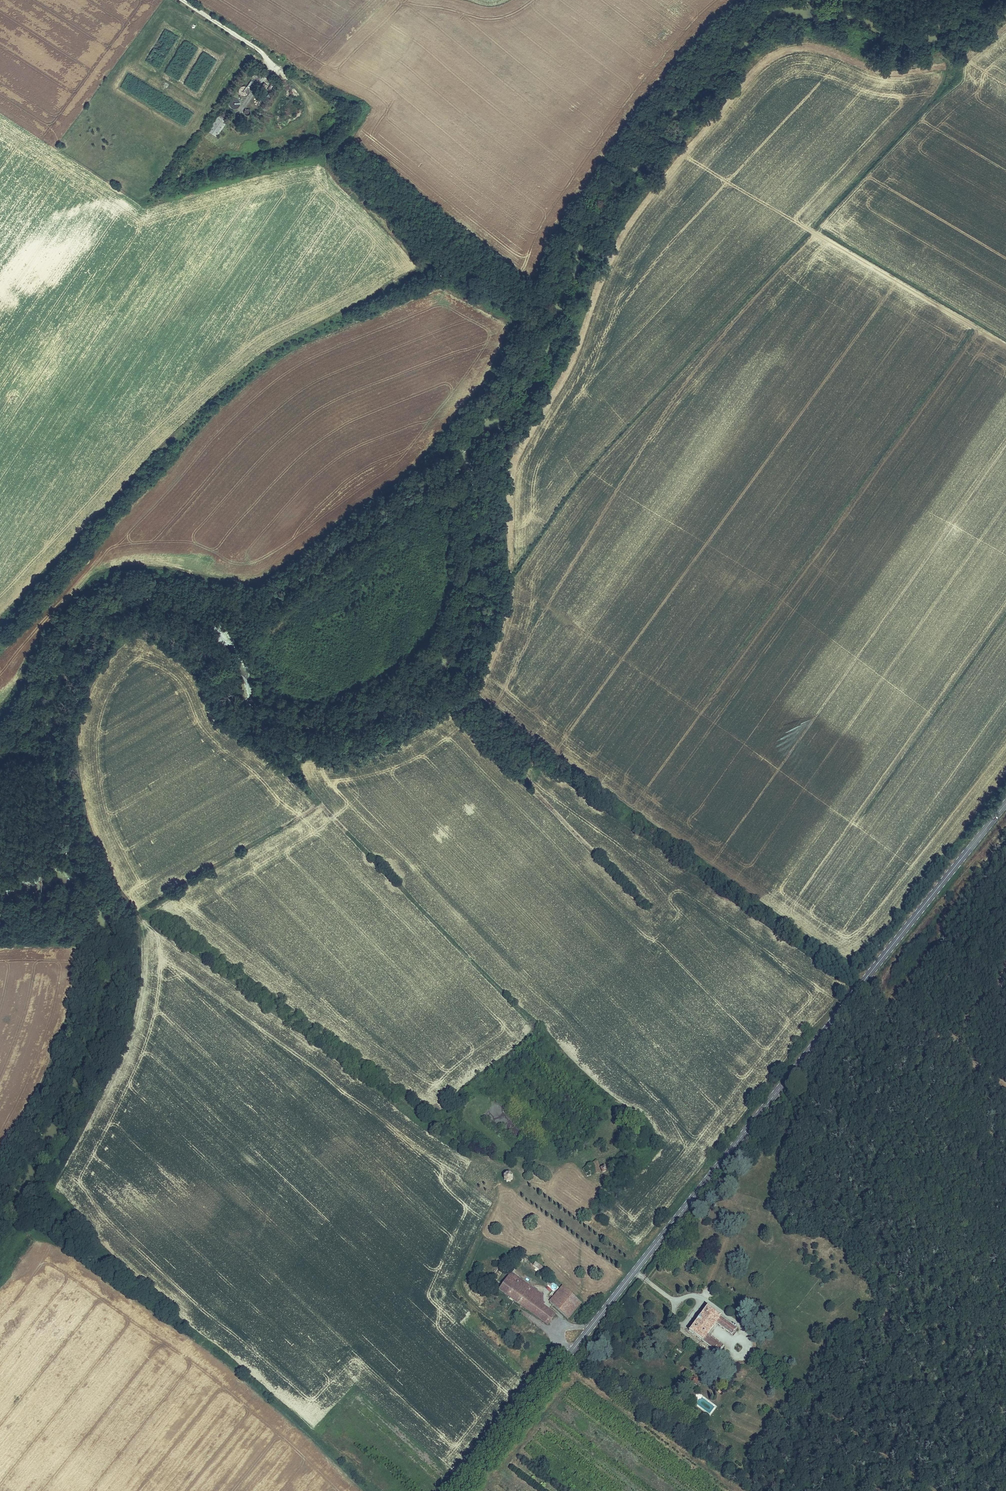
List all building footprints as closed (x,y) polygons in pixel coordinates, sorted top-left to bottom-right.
[(207,131),(216,137),(226,122),(217,117),(207,131)] [(600,1160),(585,1168),(590,1177),(608,1168),(605,1163),(602,1164),(600,1160)] [(512,1173),(504,1173),(504,1181),(512,1180),(512,1173)] [(511,1273),(498,1291),(545,1324),(553,1313),(542,1305),(540,1292),(511,1272),(511,1273)] [(561,1286),(548,1301),(570,1319),(583,1303),(561,1286)] [(708,1306),(690,1331),(720,1352),(725,1345),(710,1335),(718,1324),(733,1335),(738,1327),(708,1306)]
